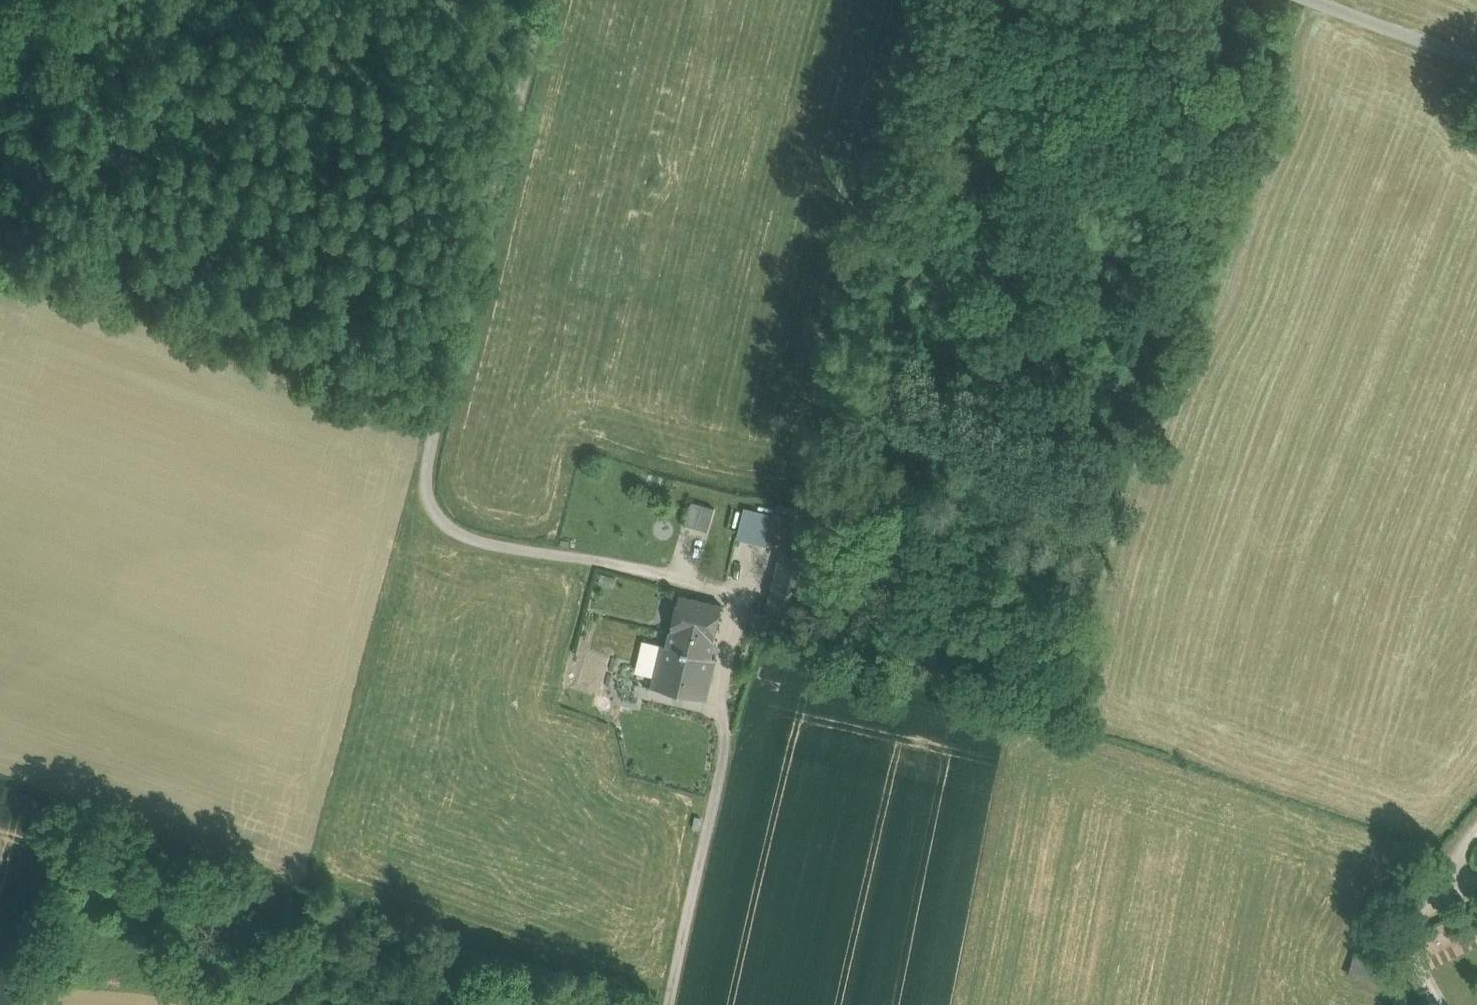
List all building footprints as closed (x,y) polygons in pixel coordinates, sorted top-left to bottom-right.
[(712,532),(714,503),(691,502),(689,531),(712,532)] [(775,518),(744,510),(739,530),(770,538),(775,518)] [(816,539),(787,531),(783,545),(813,553),(816,539)] [(813,553),(783,545),(765,614),(795,622),(813,553)] [(723,607),(681,597),(673,632),(669,647),(711,657),(723,607)] [(765,614),(755,612),(752,623),(792,633),(795,622),(765,614)] [(673,632),(658,629),(654,644),(664,646),(669,647),(673,632)] [(669,647),(664,646),(654,688),(706,701),(717,659),(711,657),(669,647)] [(1356,952),(1349,972),(1372,980),(1379,960),(1356,952)]
